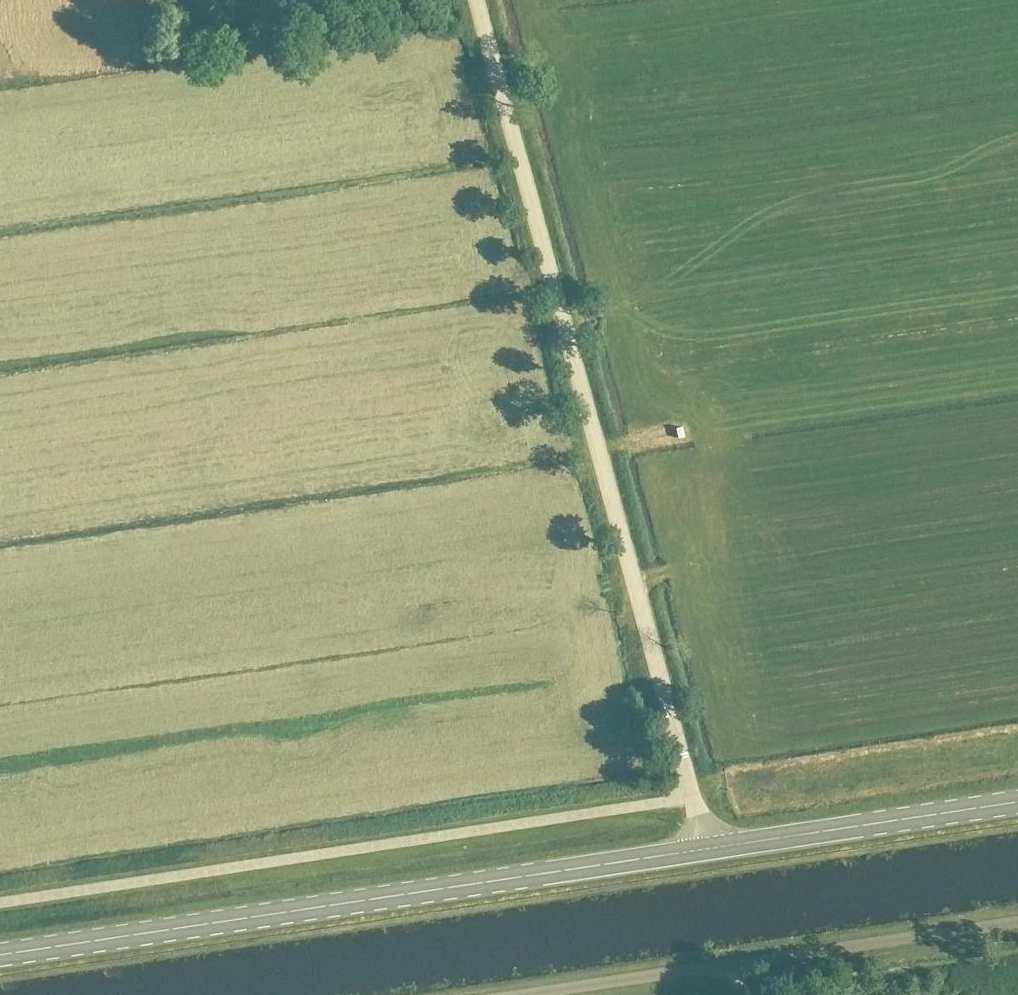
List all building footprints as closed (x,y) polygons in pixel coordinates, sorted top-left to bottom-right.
[(679,440),(684,438),(682,429),(676,430),(679,440)]
